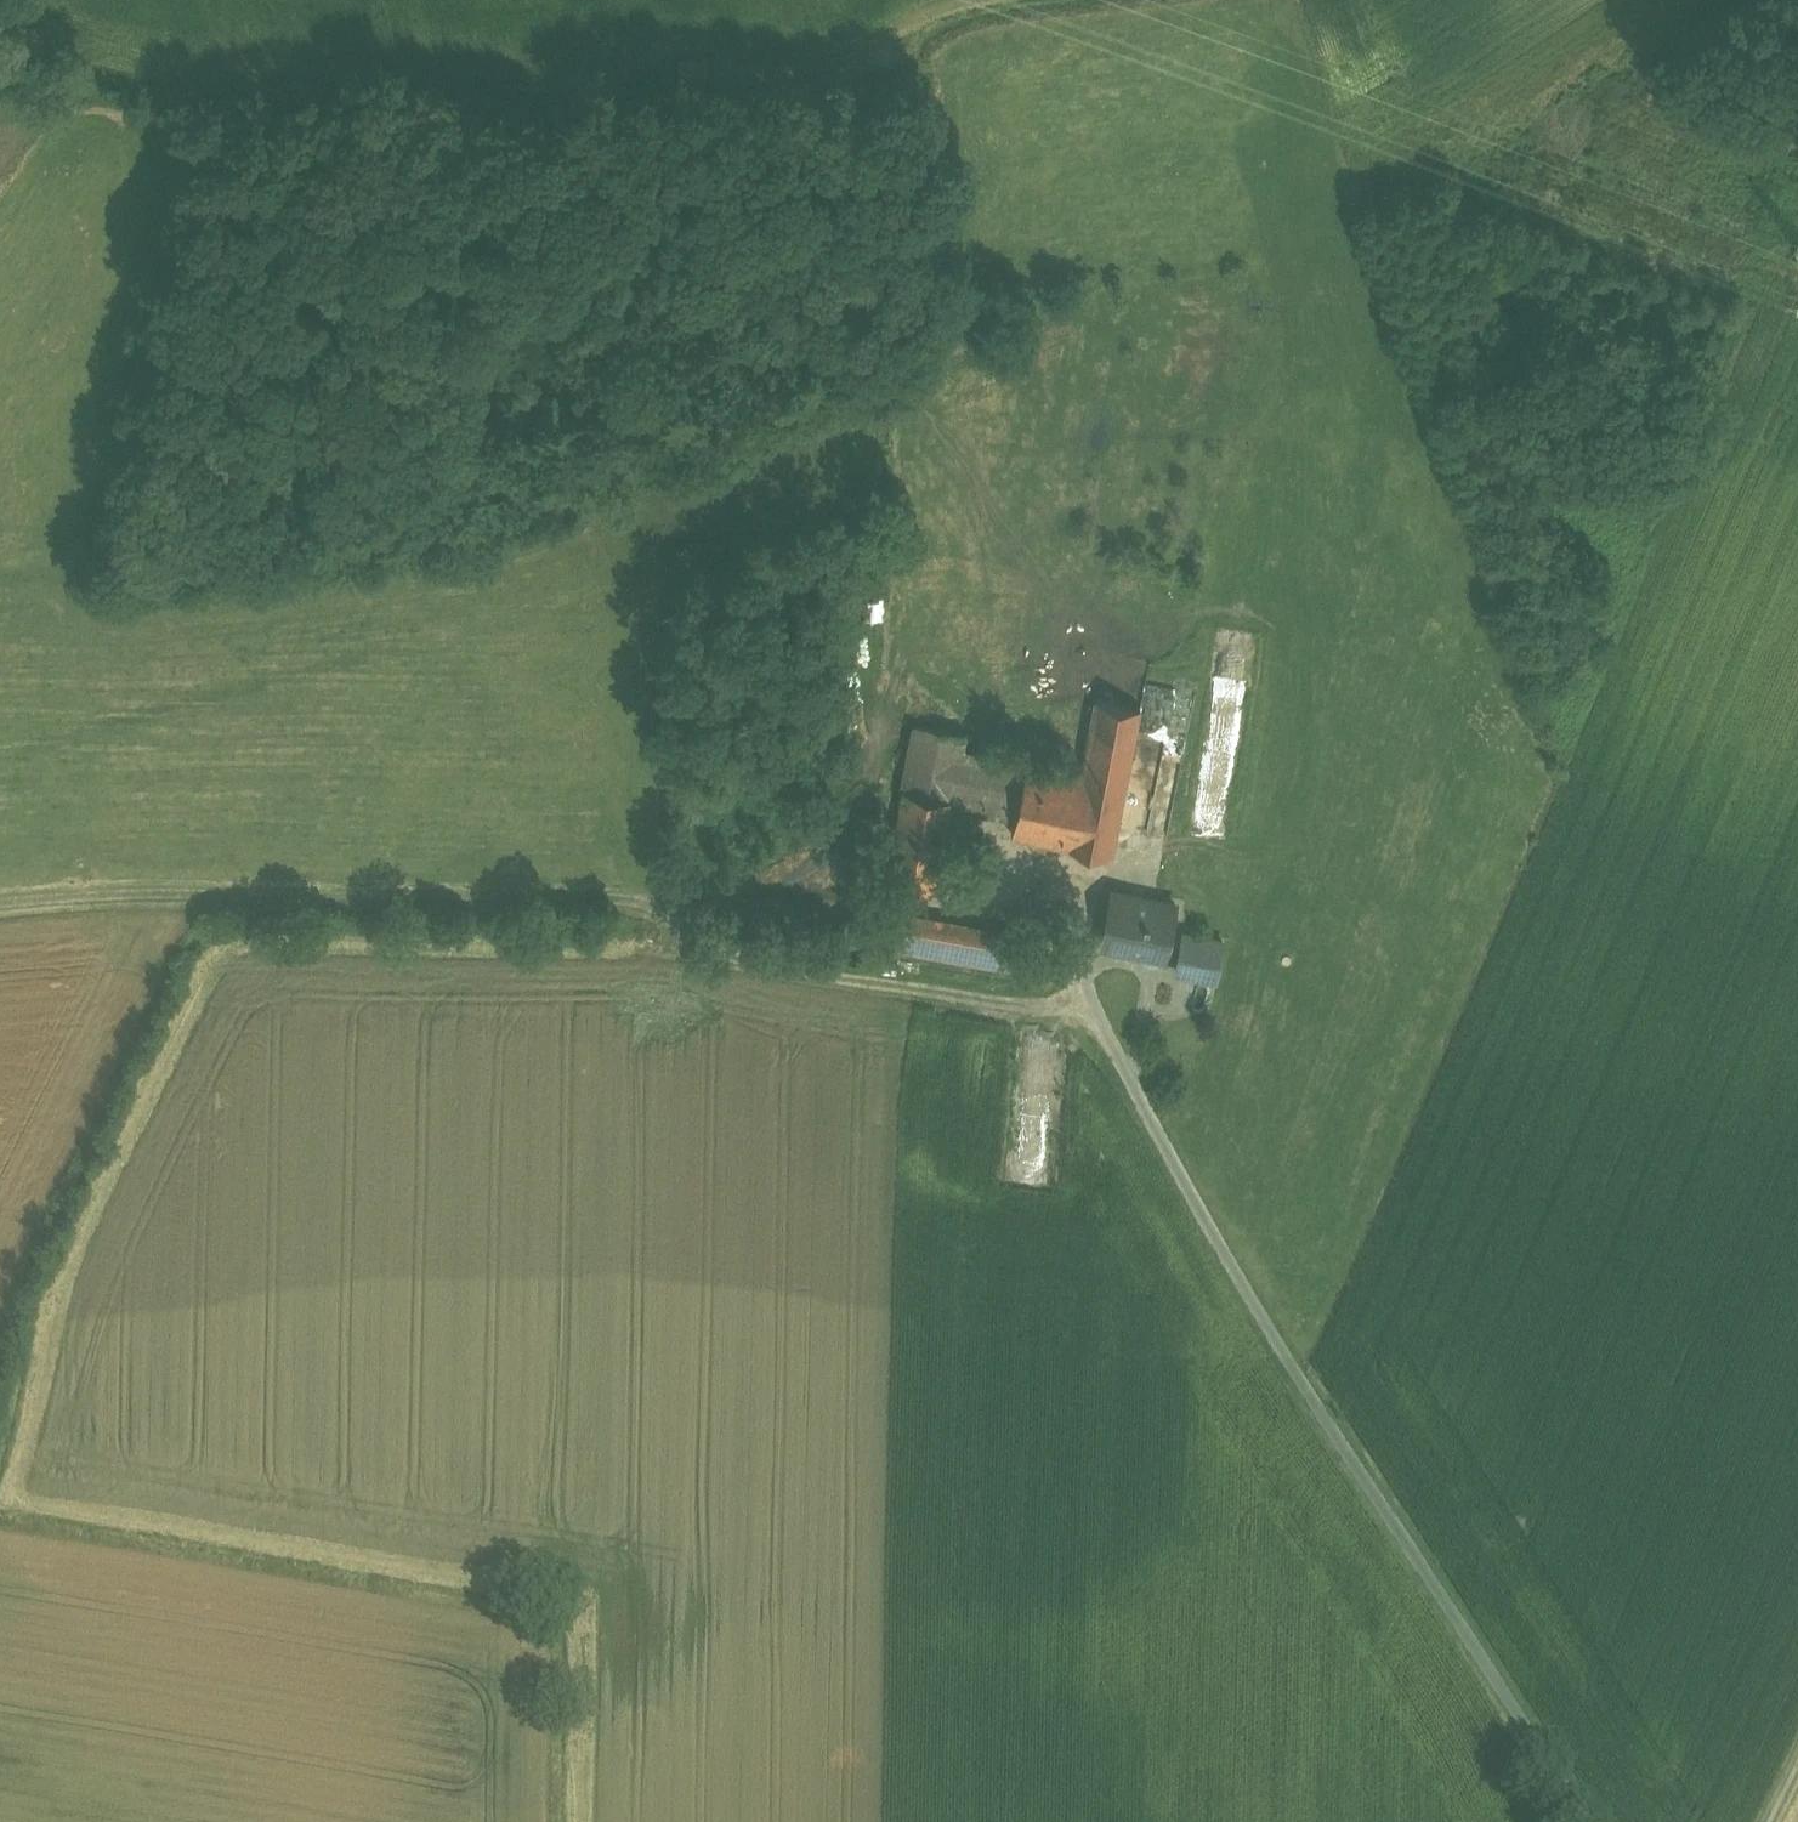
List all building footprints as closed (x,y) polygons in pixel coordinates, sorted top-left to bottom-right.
[(1085,774),(1029,762),(1017,820),(1014,835),(1113,855),(1142,708),(1098,700),(1085,774)] [(965,734),(918,724),(887,886),(935,895),(952,806),(962,753),(965,734)] [(1028,767),(962,753),(952,806),(1017,820),(1028,767)] [(1177,905),(1114,892),(1103,946),(1130,951),(1130,948),(1164,955),(1164,958),(1166,958),(1177,905)] [(1016,945),(895,923),(892,947),(1012,969),(1016,945)] [(1224,941),(1186,933),(1179,972),(1217,979),(1224,941)]
